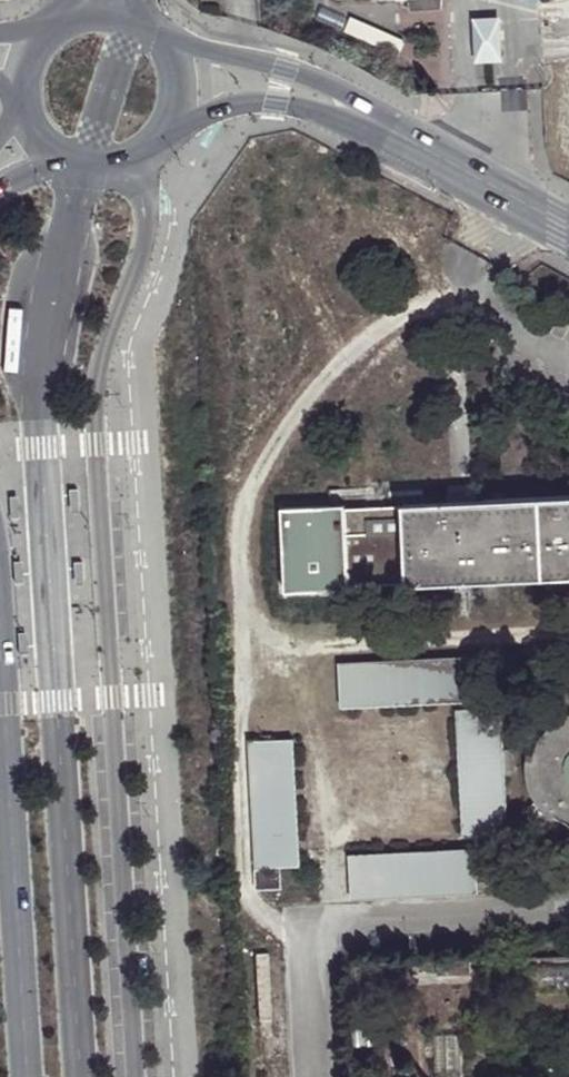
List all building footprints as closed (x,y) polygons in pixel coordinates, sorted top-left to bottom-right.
[(500,20),(478,21),(479,55),(501,54),(500,20)] [(568,577),(568,498),(402,510),(406,587),(568,577)] [(406,587),(402,510),(341,513),(345,590),(406,587)] [(345,590),(341,513),(280,516),(284,592),(345,590)] [(473,657),(345,664),(348,710),(475,703),(473,657)] [(455,711),(461,838),(506,836),(500,709),(455,711)] [(560,718),(545,731),(536,745),(533,760),(527,760),(531,791),(553,817),(556,812),(568,820),(568,715),(560,718)] [(246,743),(253,868),(298,865),(291,741),(246,743)] [(348,898),(477,894),(475,851),(346,856),(348,898)] [(255,870),(256,890),(279,889),(278,869),(255,870)] [(482,992),(568,987),(568,958),(480,962),(482,992)] [(435,1076),(459,1076),(458,1035),(434,1035),(435,1076)]
